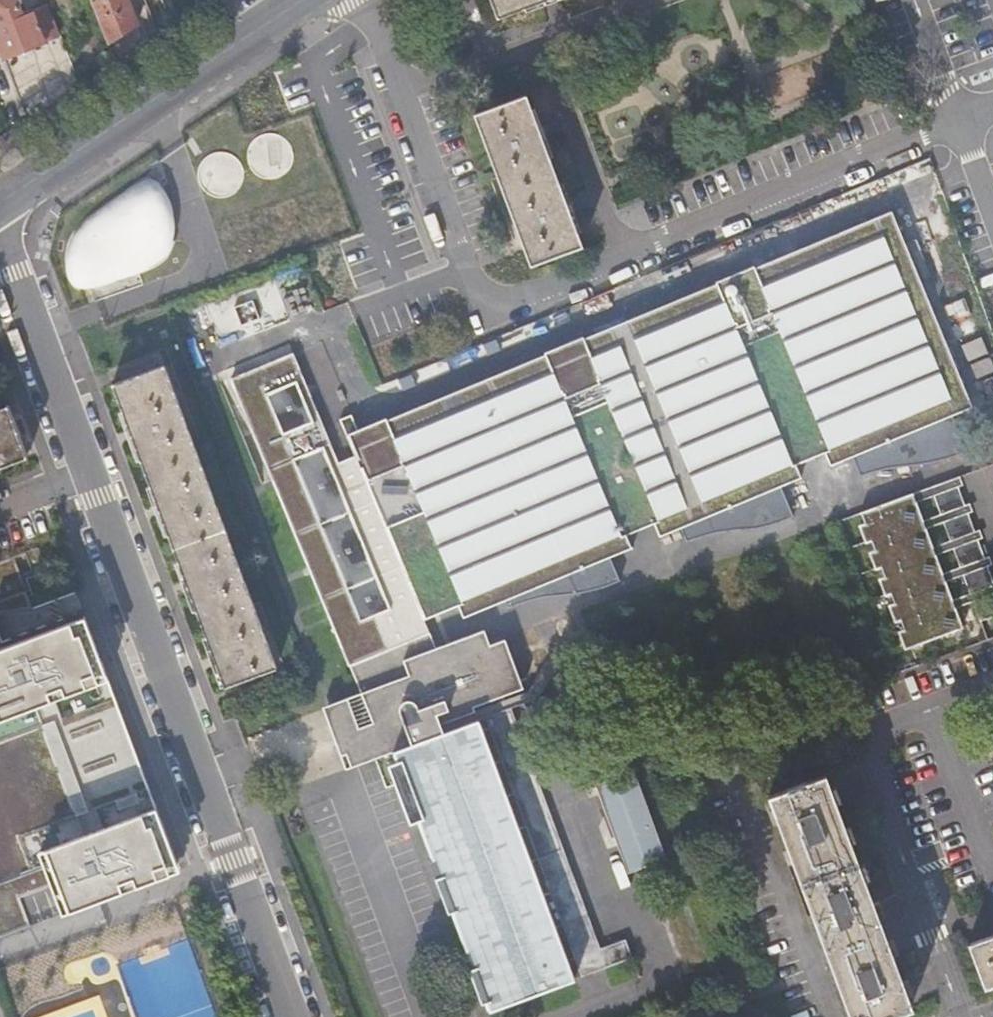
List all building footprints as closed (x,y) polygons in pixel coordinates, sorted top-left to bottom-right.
[(3,61),(58,37),(47,10),(34,15),(32,11),(20,16),(13,0),(6,0),(0,3),(0,54),(3,61)] [(108,49),(142,36),(127,0),(117,0),(110,3),(109,0),(89,0),(108,49)] [(499,18),(548,0),(492,0),(499,18)] [(475,115),(530,267),(584,247),(528,96),(475,115)] [(169,222),(150,182),(134,182),(111,190),(65,221),(61,248),(60,275),(72,286),(122,272),(163,249),(169,222)] [(972,407),(889,213),(330,436),(293,343),(225,368),(358,693),(319,708),(346,767),(465,727),(421,619),(972,407)] [(277,670),(164,367),(112,387),(225,690),(277,670)] [(22,463),(0,406),(0,472),(22,463)] [(901,647),(982,622),(972,591),(992,584),(992,573),(963,477),(857,509),(901,647)] [(0,644),(0,931),(28,921),(18,892),(55,879),(66,908),(181,866),(86,612),(0,644)] [(405,767),(497,1016),(517,1016),(584,991),(489,735),(405,767)] [(635,766),(596,780),(628,870),(667,856),(635,766)] [(853,1016),(889,1016),(914,1007),(825,775),(769,797),(853,1016)] [(550,885),(578,974),(633,957),(627,937),(598,947),(565,844),(537,853),(548,886),(550,885)] [(992,987),(992,938),(965,949),(980,992),(992,987)]
